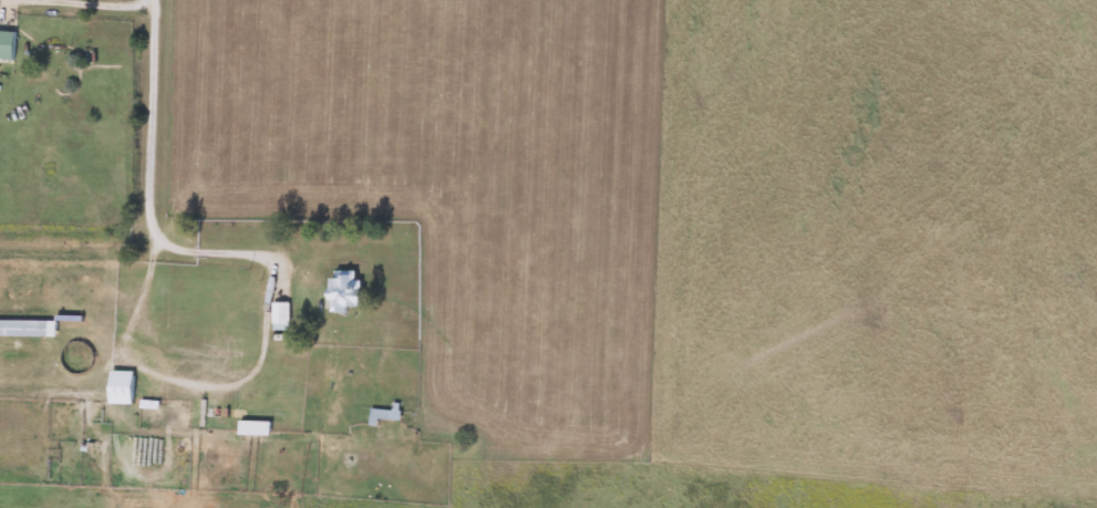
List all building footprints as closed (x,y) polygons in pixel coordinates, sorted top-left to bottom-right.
[(14,33),(0,31),(0,60),(11,61),(14,33)] [(358,310),(358,274),(327,274),(327,310),(358,310)] [(287,330),(287,301),(270,301),(270,330),(287,330)] [(53,336),(53,320),(0,319),(0,336),(53,336)] [(106,404),(130,404),(130,370),(106,370),(106,404)] [(368,422),(399,422),(399,403),(390,403),(390,409),(368,409),(368,422)] [(267,436),(267,419),(236,419),(236,436),(267,436)]
